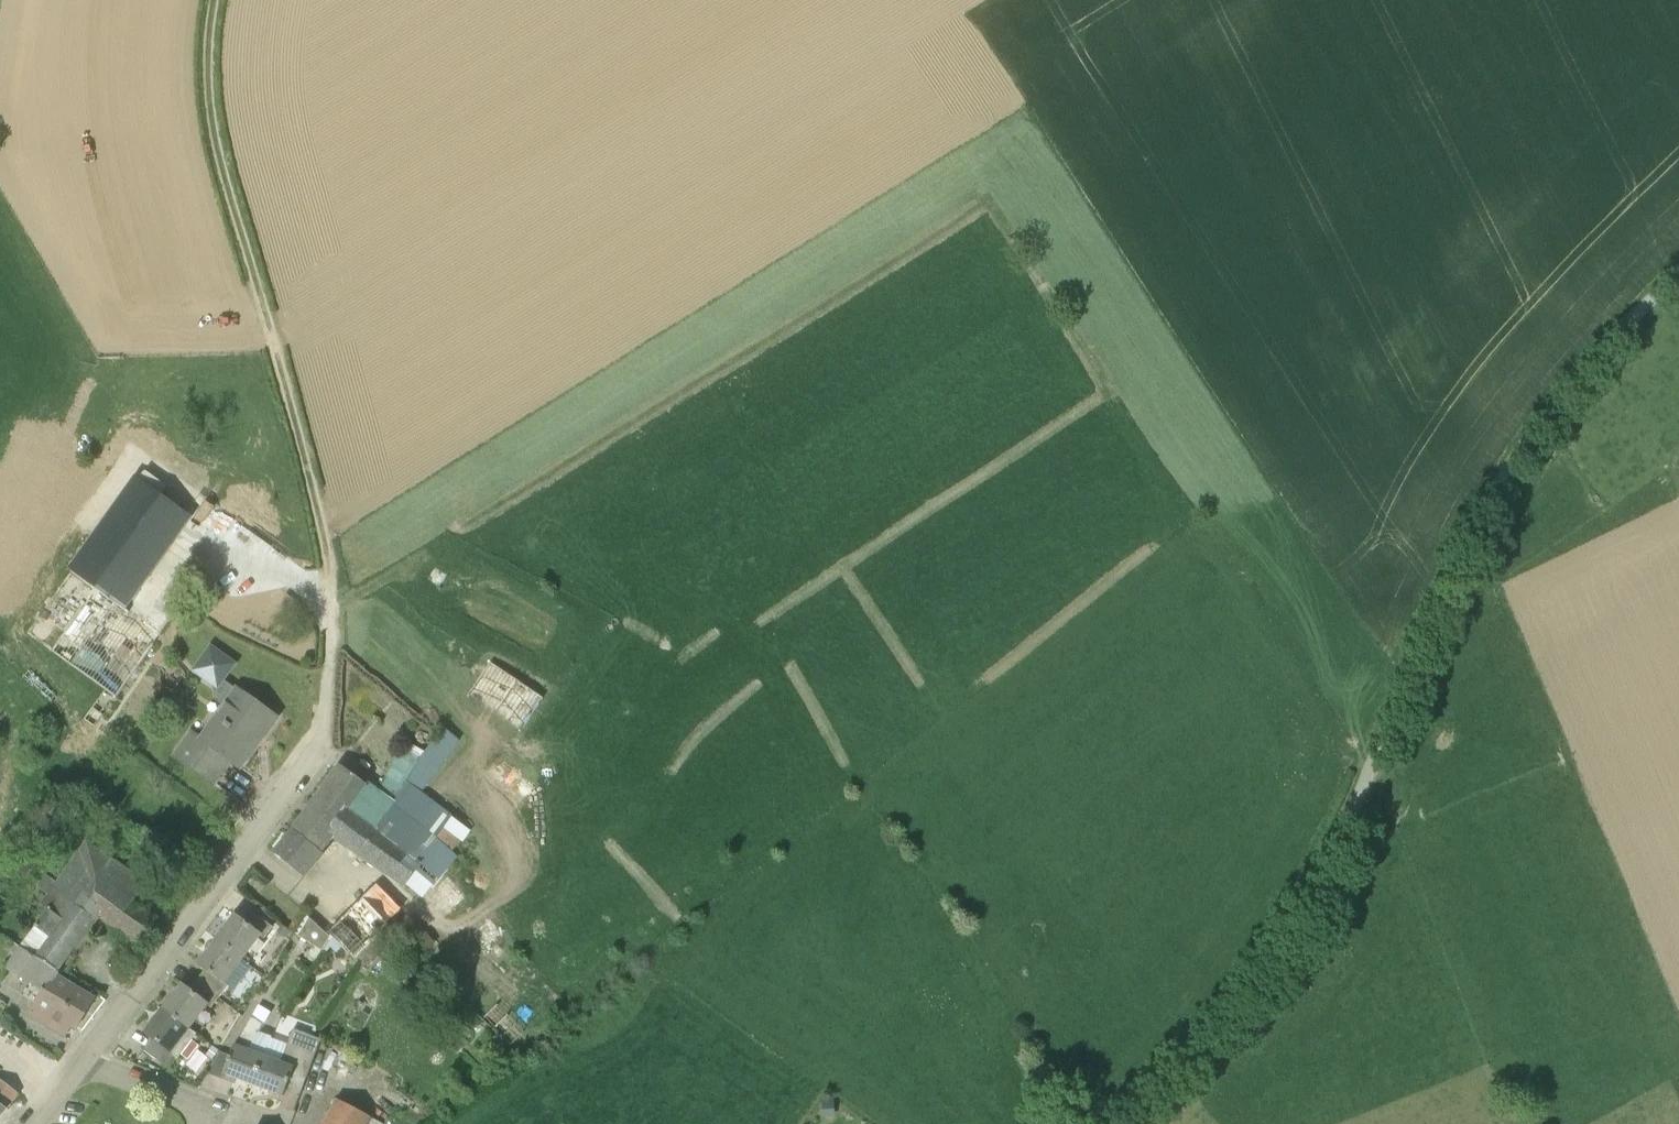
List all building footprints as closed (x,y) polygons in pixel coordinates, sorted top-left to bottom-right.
[(192,516),(137,477),(112,513),(166,552),(189,520),(192,516)] [(96,589),(52,651),(117,697),(162,635),(96,589)] [(202,739),(192,732),(175,756),(214,784),(231,761),(240,767),(276,717),(223,679),(232,666),(210,651),(195,673),(217,687),(218,695),(228,702),(202,739)] [(499,707),(529,726),(548,696),(518,677),(499,707)] [(95,725),(103,714),(92,707),(85,718),(95,725)] [(437,841),(455,816),(422,791),(460,740),(447,729),(423,754),(393,804),(375,828),(351,809),(332,839),(364,862),(405,888),(407,885),(423,897),(457,856),(437,841)] [(393,804),(423,754),(406,744),(378,792),(341,766),(294,831),(323,853),(332,839),(351,809),(375,828),(393,804)] [(322,854),(323,853),(294,831),(276,852),(306,878),(324,855),(322,854)] [(31,923),(50,939),(38,956),(58,969),(98,915),(114,927),(134,902),(149,884),(87,838),(57,881),(47,874),(39,886),(48,893),(42,902),(44,905),(31,923)] [(401,911),(377,885),(362,901),(385,926),(401,911)] [(387,928),(385,926),(362,901),(360,898),(326,932),(333,938),(341,948),(353,961),(387,928)] [(134,902),(114,927),(138,945),(157,919),(134,902)] [(264,938),(273,927),(251,910),(243,921),(236,916),(217,940),(243,960),(262,937),(264,938)] [(326,932),(311,918),(299,936),(324,952),(325,950),(333,938),(326,932)] [(290,930),(282,924),(277,932),(284,938),(290,930)] [(426,931),(413,942),(422,954),(436,943),(426,931)] [(325,950),(327,952),(330,947),(336,952),(341,948),(333,938),(325,950)] [(15,955),(22,945),(14,940),(7,950),(15,955)] [(225,984),(243,960),(217,940),(199,964),(206,969),(198,980),(220,997),(228,986),(225,984)] [(75,1031),(85,1014),(94,999),(54,975),(58,969),(38,956),(22,945),(15,955),(6,968),(42,991),(27,1015),(64,1037),(70,1028),(75,1031)] [(212,1008),(220,997),(198,980),(189,990),(183,985),(164,1009),(191,1030),(191,1029),(209,1005),(212,1008)] [(443,1001),(434,994),(426,1006),(435,1013),(443,1001)] [(166,1067),(175,1056),(179,1059),(197,1034),(191,1029),(191,1030),(164,1009),(146,1033),(153,1038),(144,1049),(166,1067)] [(252,1084),(264,1054),(248,1048),(263,1024),(251,1016),(236,1042),(230,1055),(219,1052),(208,1073),(222,1079),(224,1073),(252,1084)] [(284,1095),(286,1090),(300,1096),(321,1039),(294,1029),(281,1061),(264,1054),(252,1084),(284,1095)] [(506,1052),(502,1037),(489,1040),(494,1055),(506,1052)] [(213,1059),(219,1050),(213,1045),(206,1055),(213,1059)] [(8,1064),(0,1057),(0,1074),(8,1064)] [(4,1110),(19,1093),(0,1078),(0,1116),(4,1110)] [(371,1118),(339,1100),(326,1123),(368,1123),(371,1118)] [(834,1105),(824,1105),(824,1113),(834,1113),(834,1105)]
